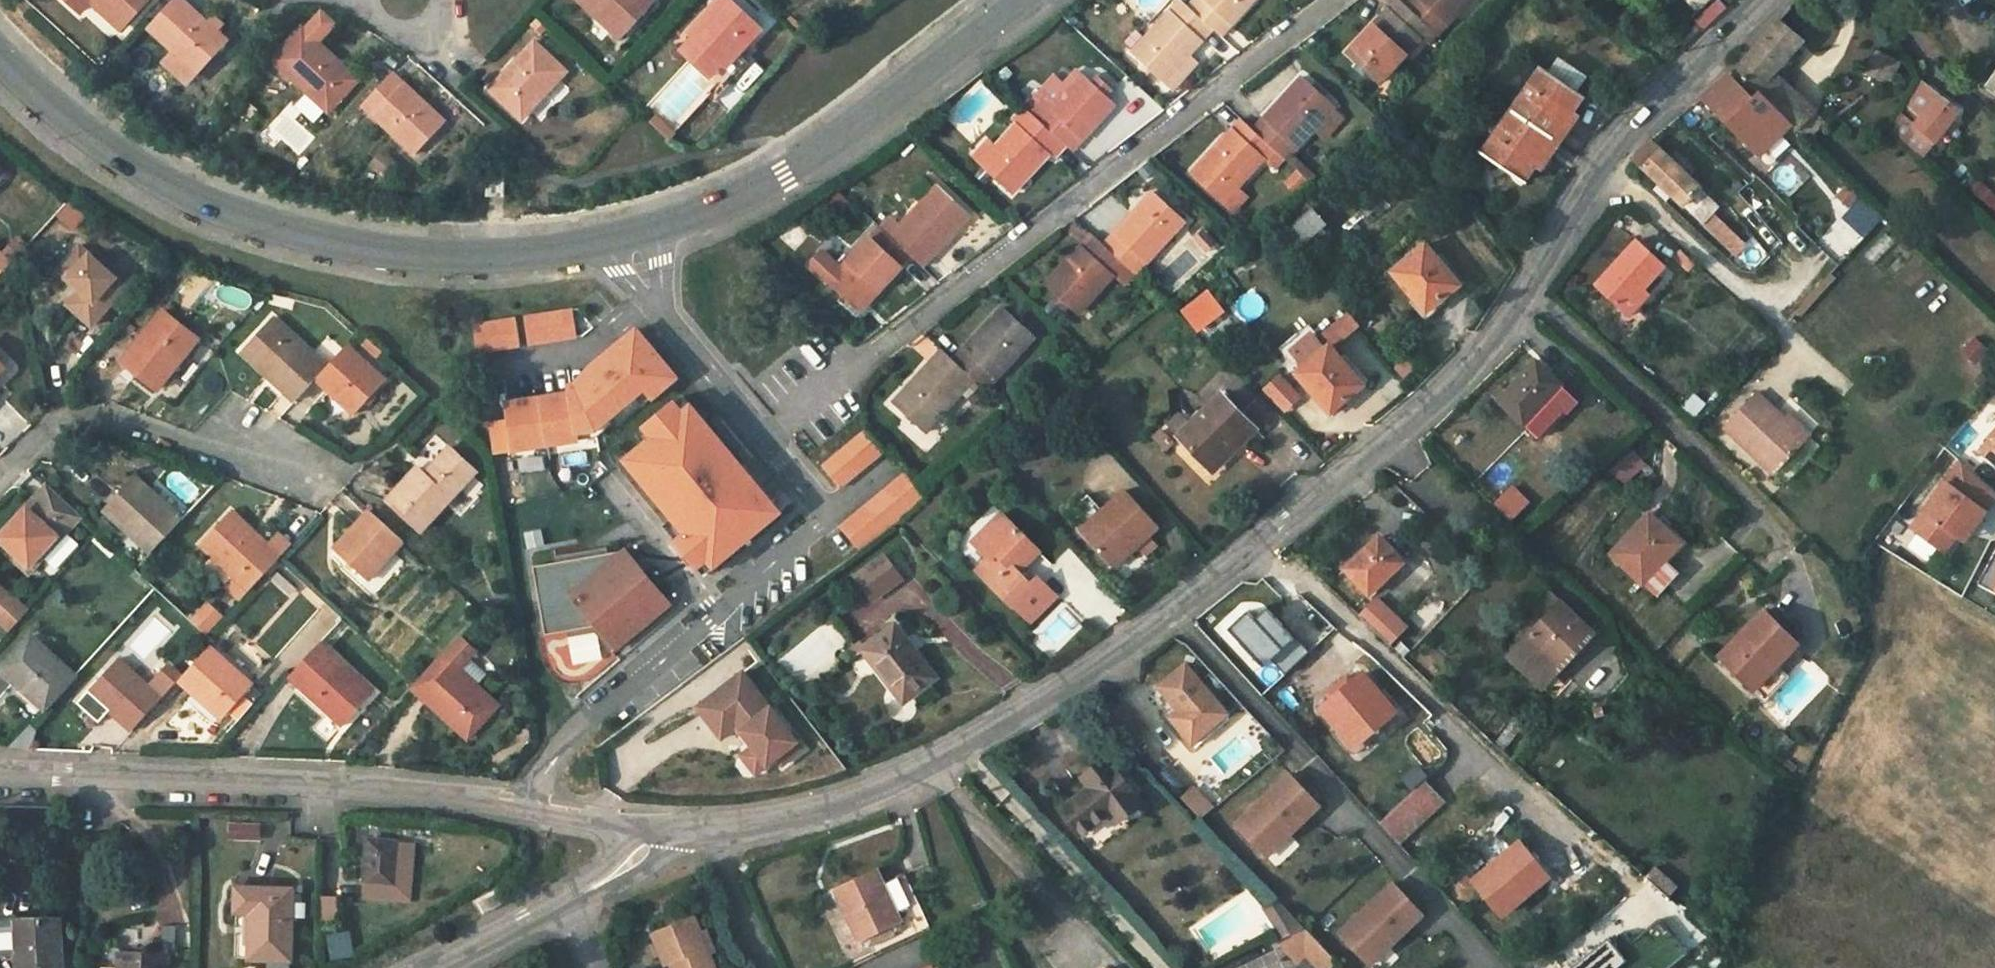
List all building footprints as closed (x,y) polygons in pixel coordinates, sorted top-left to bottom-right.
[(91,0),(81,0),(76,5),(82,10),(91,0)] [(123,28),(148,0),(93,0),(123,28)] [(200,73),(228,42),(217,31),(210,24),(188,3),(185,0),(175,0),(151,26),(176,50),(200,73)] [(620,38),(655,1),(655,0),(580,0),(620,38)] [(720,64),(726,69),(764,29),(733,0),(721,0),(689,35),(699,44),(720,64)] [(1189,8),(1214,30),(1221,37),(1255,0),(1197,0),(1189,8)] [(1431,29),(1407,6),(1401,0),(1399,0),(1349,55),(1380,84),(1431,29)] [(1431,29),(1438,35),(1471,0),(1413,0),(1407,6),(1431,29)] [(1191,55),(1214,30),(1189,8),(1182,1),(1133,54),(1175,92),(1201,64),(1191,55)] [(1704,30),(1715,19),(1708,11),(1698,22),(1704,30)] [(219,14),(210,24),(217,31),(227,21),(219,14)] [(1825,129),(1830,125),(1816,110),(1782,82),(1775,76),(1788,60),(1802,43),(1779,23),(1734,74),(1758,97),(1790,127),(1806,143),(1823,128),(1825,129)] [(359,81),(303,29),(274,58),(331,111),(359,81)] [(1226,61),(1235,48),(1215,33),(1206,47),(1226,61)] [(533,43),(490,89),(522,118),(565,72),(533,43)] [(711,73),(720,64),(699,44),(690,54),(711,73)] [(189,85),(200,73),(176,50),(164,63),(189,85)] [(1863,73),(1892,80),(1900,65),(1878,54),(1863,73)] [(1795,66),(1788,60),(1775,76),(1782,82),(1795,66)] [(1559,61),(1549,74),(1577,93),(1586,80),(1559,61)] [(1512,111),(1554,140),(1565,124),(1570,127),(1577,117),(1573,114),(1584,97),(1577,93),(1549,74),(1542,69),(1512,111)] [(394,74),(364,105),(417,155),(446,123),(394,74)] [(1097,74),(1091,82),(1109,98),(1115,91),(1097,74)] [(1116,105),(1109,98),(1091,82),(1084,76),(1056,106),(1045,96),(1030,112),(1067,147),(1072,152),(1116,105)] [(1776,141),(1790,127),(1758,97),(1753,101),(1730,78),(1705,99),(1767,163),(1783,148),(1776,141)] [(1315,130),(1336,108),(1303,79),(1255,132),(1286,161),(1315,130)] [(1960,112),(1923,83),(1903,117),(1921,132),(1935,144),(1960,112)] [(308,97),(300,107),(319,123),(328,113),(308,97)] [(1056,159),(1067,147),(1030,112),(1024,107),(1013,120),(1018,124),(997,147),(990,142),(974,158),(1013,195),(1051,154),(1056,159)] [(1345,118),(1336,108),(1315,130),(1325,139),(1345,118)] [(1554,140),(1512,111),(1483,153),(1525,182),(1537,165),(1541,168),(1549,157),(1545,154),(1554,140)] [(660,118),(654,125),(669,139),(675,132),(660,118)] [(1276,172),(1286,161),(1255,132),(1242,120),(1193,174),(1226,204),(1238,190),(1264,161),(1276,172)] [(1559,143),(1570,127),(1565,124),(1554,140),(1559,143)] [(1921,132),(1910,145),(1924,158),(1935,144),(1921,132)] [(335,136),(322,150),(329,156),(342,142),(335,136)] [(1545,154),(1549,157),(1559,143),(1554,140),(1545,154)] [(1714,200),(1690,176),(1672,159),(1653,140),(1635,161),(1660,185),(1655,191),(1667,202),(1672,196),(1705,226),(1715,216),(1706,208),(1714,200)] [(383,152),(373,164),(387,175),(397,163),(383,152)] [(1678,152),(1672,159),(1690,176),(1696,170),(1678,152)] [(1295,192),(1309,172),(1296,163),(1282,183),(1295,192)] [(505,177),(488,176),(487,197),(504,197),(505,177)] [(891,216),(880,228),(912,258),(923,268),(970,215),(939,187),(902,227),(891,216)] [(1248,199),(1238,190),(1226,204),(1235,213),(1248,199)] [(1154,192),(1105,246),(1125,264),(1136,275),(1185,221),(1154,192)] [(1862,239),(1881,218),(1856,195),(1837,216),(1862,239)] [(1722,209),(1714,200),(1706,208),(1715,216),(1722,209)] [(1301,249),(1328,225),(1314,209),(1287,232),(1301,249)] [(1705,226),(1736,256),(1746,246),(1715,216),(1705,226)] [(1185,238),(1204,253),(1214,241),(1195,226),(1185,238)] [(861,313),(912,258),(880,228),(830,284),(861,313)] [(1079,315),(1114,276),(1125,264),(1105,246),(1093,235),(1047,286),(1079,315)] [(1645,289),(1666,266),(1639,240),(1597,286),(1624,311),(1645,289)] [(1426,245),(1393,273),(1427,313),(1465,281),(1442,254),(1437,258),(1426,245)] [(127,289),(81,247),(60,271),(82,291),(69,306),(93,326),(127,289)] [(1126,286),(1136,275),(1125,264),(1114,276),(1126,286)] [(1651,295),(1645,289),(1624,311),(1630,317),(1651,295)] [(1157,309),(1166,302),(1158,295),(1151,301),(1157,309)] [(1186,313),(1198,330),(1223,313),(1211,296),(1186,313)] [(574,308),(525,316),(530,348),(579,340),(574,308)] [(1004,309),(955,362),(975,381),(987,392),(1036,338),(1004,309)] [(164,312),(124,361),(159,389),(199,340),(164,312)] [(516,317),(473,323),(478,356),(522,348),(516,317)] [(297,401),(317,379),(328,367),(274,318),(243,352),(297,401)] [(1278,345),(1294,363),(1323,338),(1307,320),(1278,345)] [(685,382),(641,328),(589,371),(579,383),(570,385),(572,393),(542,397),(506,401),(509,421),(490,424),(495,456),(516,452),(550,447),(551,450),(584,445),(582,438),(602,435),(651,396),(658,405),(685,382)] [(1957,350),(1971,360),(1982,345),(1968,335),(1957,350)] [(348,345),(328,367),(317,379),(356,414),(386,380),(348,345)] [(1364,386),(1330,346),(1296,374),(1331,414),(1364,386)] [(1416,347),(1393,366),(1402,376),(1425,357),(1416,347)] [(895,405),(904,413),(916,424),(926,433),(975,381),(955,362),(943,351),(895,405)] [(1539,438),(1576,399),(1537,361),(1507,392),(1501,388),(1494,396),(1539,438)] [(1276,369),(1256,385),(1279,413),(1299,396),(1276,369)] [(1221,394),(1194,420),(1178,436),(1211,469),(1254,428),(1221,394)] [(1682,409),(1694,419),(1707,404),(1695,394),(1682,409)] [(1759,395),(1726,429),(1774,476),(1807,442),(1786,422),(1759,395)] [(680,543),(705,575),(714,567),(719,575),(792,517),(698,405),(690,412),(681,402),(647,430),(656,440),(629,462),(689,537),(680,543)] [(1178,436),(1194,420),(1183,408),(1167,423),(1178,436)] [(909,430),(916,424),(904,413),(897,420),(909,430)] [(1790,418),(1786,422),(1807,442),(1810,438),(1790,418)] [(867,430),(823,465),(843,490),(888,452),(867,430)] [(1162,432),(1155,439),(1165,450),(1172,443),(1162,432)] [(1992,441),(1994,442),(1984,454),(1994,463),(1994,438),(1992,441)] [(422,530),(476,471),(450,448),(434,466),(426,459),(389,500),(422,530)] [(1614,471),(1625,483),(1645,465),(1635,453),(1614,471)] [(509,477),(523,474),(519,455),(505,458),(509,477)] [(1914,531),(1946,554),(1959,537),(1964,529),(1972,534),(1994,501),(1994,493),(1962,463),(1914,531)] [(905,473),(839,527),(859,550),(927,496),(905,473)] [(152,552),(183,519),(137,477),(106,509),(152,552)] [(47,488),(0,540),(0,544),(30,573),(81,519),(47,488)] [(1159,526),(1126,491),(1081,532),(1114,568),(1139,546),(1147,554),(1157,545),(1148,536),(1159,526)] [(1512,496),(1499,510),(1510,519),(1522,507),(1512,496)] [(404,541),(371,511),(336,550),(369,580),(404,541)] [(1689,544),(1653,511),(1612,554),(1659,597),(1682,572),(1672,562),(1689,544)] [(251,590),(282,557),(269,546),(231,512),(201,545),(251,590)] [(1038,551),(1002,515),(973,543),(989,559),(977,572),(1012,605),(1013,604),(1031,622),(1056,597),(1037,577),(1030,584),(1018,573),(1038,551)] [(1964,529),(1959,537),(1966,542),(1972,534),(1964,529)] [(279,535),(269,546),(282,557),(291,547),(279,535)] [(1345,567),(1369,594),(1404,562),(1380,536),(1345,567)] [(671,603),(628,549),(535,564),(546,633),(599,625),(617,647),(671,603)] [(900,577),(883,555),(855,576),(873,598),(900,577)] [(1,603),(7,609),(15,600),(0,587),(0,602),(1,603)] [(1562,601),(1550,590),(1542,599),(1554,610),(1562,601)] [(1378,598),(1362,615),(1380,633),(1394,618),(1388,612),(1390,610),(1378,598)] [(1569,650),(1590,627),(1562,601),(1554,610),(1542,599),(1515,629),(1527,639),(1510,657),(1544,688),(1575,655),(1569,650)] [(15,600),(7,609),(19,620),(27,612),(15,600)] [(208,635),(226,616),(209,600),(191,620),(208,635)] [(19,620),(7,609),(1,603),(0,603),(0,624),(8,632),(19,620)] [(1721,655),(1757,689),(1778,666),(1799,644),(1764,610),(1721,655)] [(895,625),(863,650),(904,702),(936,677),(895,625)] [(1595,632),(1590,627),(1569,650),(1575,655),(1595,632)] [(44,708),(75,675),(31,634),(0,667),(44,708)] [(461,636),(416,685),(414,688),(468,738),(498,705),(476,685),(486,674),(470,659),(477,651),(461,636)] [(322,642),(291,675),(344,726),(376,693),(322,642)] [(211,646),(182,677),(179,680),(224,720),(231,712),(239,719),(261,696),(252,688),(254,686),(211,646)] [(132,731),(179,680),(182,677),(170,666),(150,687),(119,658),(89,691),(132,731)] [(1788,676),(1778,666),(1757,689),(1768,699),(1788,676)] [(802,750),(742,673),(697,708),(722,740),(735,730),(738,734),(739,733),(744,729),(756,744),(751,748),(747,751),(762,769),(775,758),(782,766),(802,750)] [(1355,746),(1396,711),(1363,674),(1354,683),(1348,676),(1328,695),(1332,700),(1323,709),(1355,746)] [(1192,744),(1228,714),(1206,688),(1171,718),(1192,744)] [(1514,720),(1496,743),(1504,751),(1523,728),(1514,720)] [(744,729),(739,733),(751,748),(756,744),(744,729)] [(756,774),(762,769),(747,751),(741,755),(756,774)] [(1142,804),(1107,759),(1082,778),(1089,787),(1061,808),(1081,835),(1109,814),(1117,823),(1142,804)] [(1290,774),(1237,824),(1267,856),(1320,805),(1290,774)] [(1443,801),(1426,781),(1381,823),(1398,842),(1443,801)] [(1177,790),(1191,817),(1208,808),(1195,782),(1177,790)] [(264,842),(265,824),(231,823),(230,841),(264,842)] [(410,902),(416,846),(369,841),(364,897),(410,902)] [(1516,895),(1520,899),(1547,876),(1520,843),(1476,880),(1500,909),(1516,895)] [(1657,867),(1647,878),(1669,897),(1679,885),(1657,867)] [(839,898),(860,942),(868,938),(892,927),(901,923),(876,869),(843,884),(848,894),(839,898)] [(1661,910),(1671,899),(1669,897),(1647,878),(1638,889),(1661,910)] [(1394,883),(1339,933),(1368,965),(1423,915),(1394,883)] [(834,889),(839,898),(848,894),(843,884),(834,889)] [(291,961),(294,890),(239,888),(238,913),(253,914),(251,960),(269,960),(291,961)] [(1504,914),(1520,899),(1516,895),(1500,909),(1504,914)] [(324,898),(325,925),(343,924),(342,897),(324,898)] [(1284,937),(1305,928),(1279,901),(1265,908),(1284,937)] [(17,967),(65,967),(62,917),(0,921),(0,952),(16,951),(17,967)] [(696,920),(655,936),(668,967),(672,966),(679,963),(681,967),(715,967),(696,920)] [(176,953),(177,927),(163,927),(162,953),(170,953),(176,953)] [(896,937),(892,927),(868,938),(873,947),(896,937)] [(1319,942),(1305,928),(1284,937),(1281,939),(1300,960),(1319,942)] [(328,936),(332,961),(357,956),(352,931),(328,936)] [(1276,950),(1234,967),(1283,967),(1276,950)] [(120,967),(170,967),(170,953),(162,953),(121,952),(120,967)]
